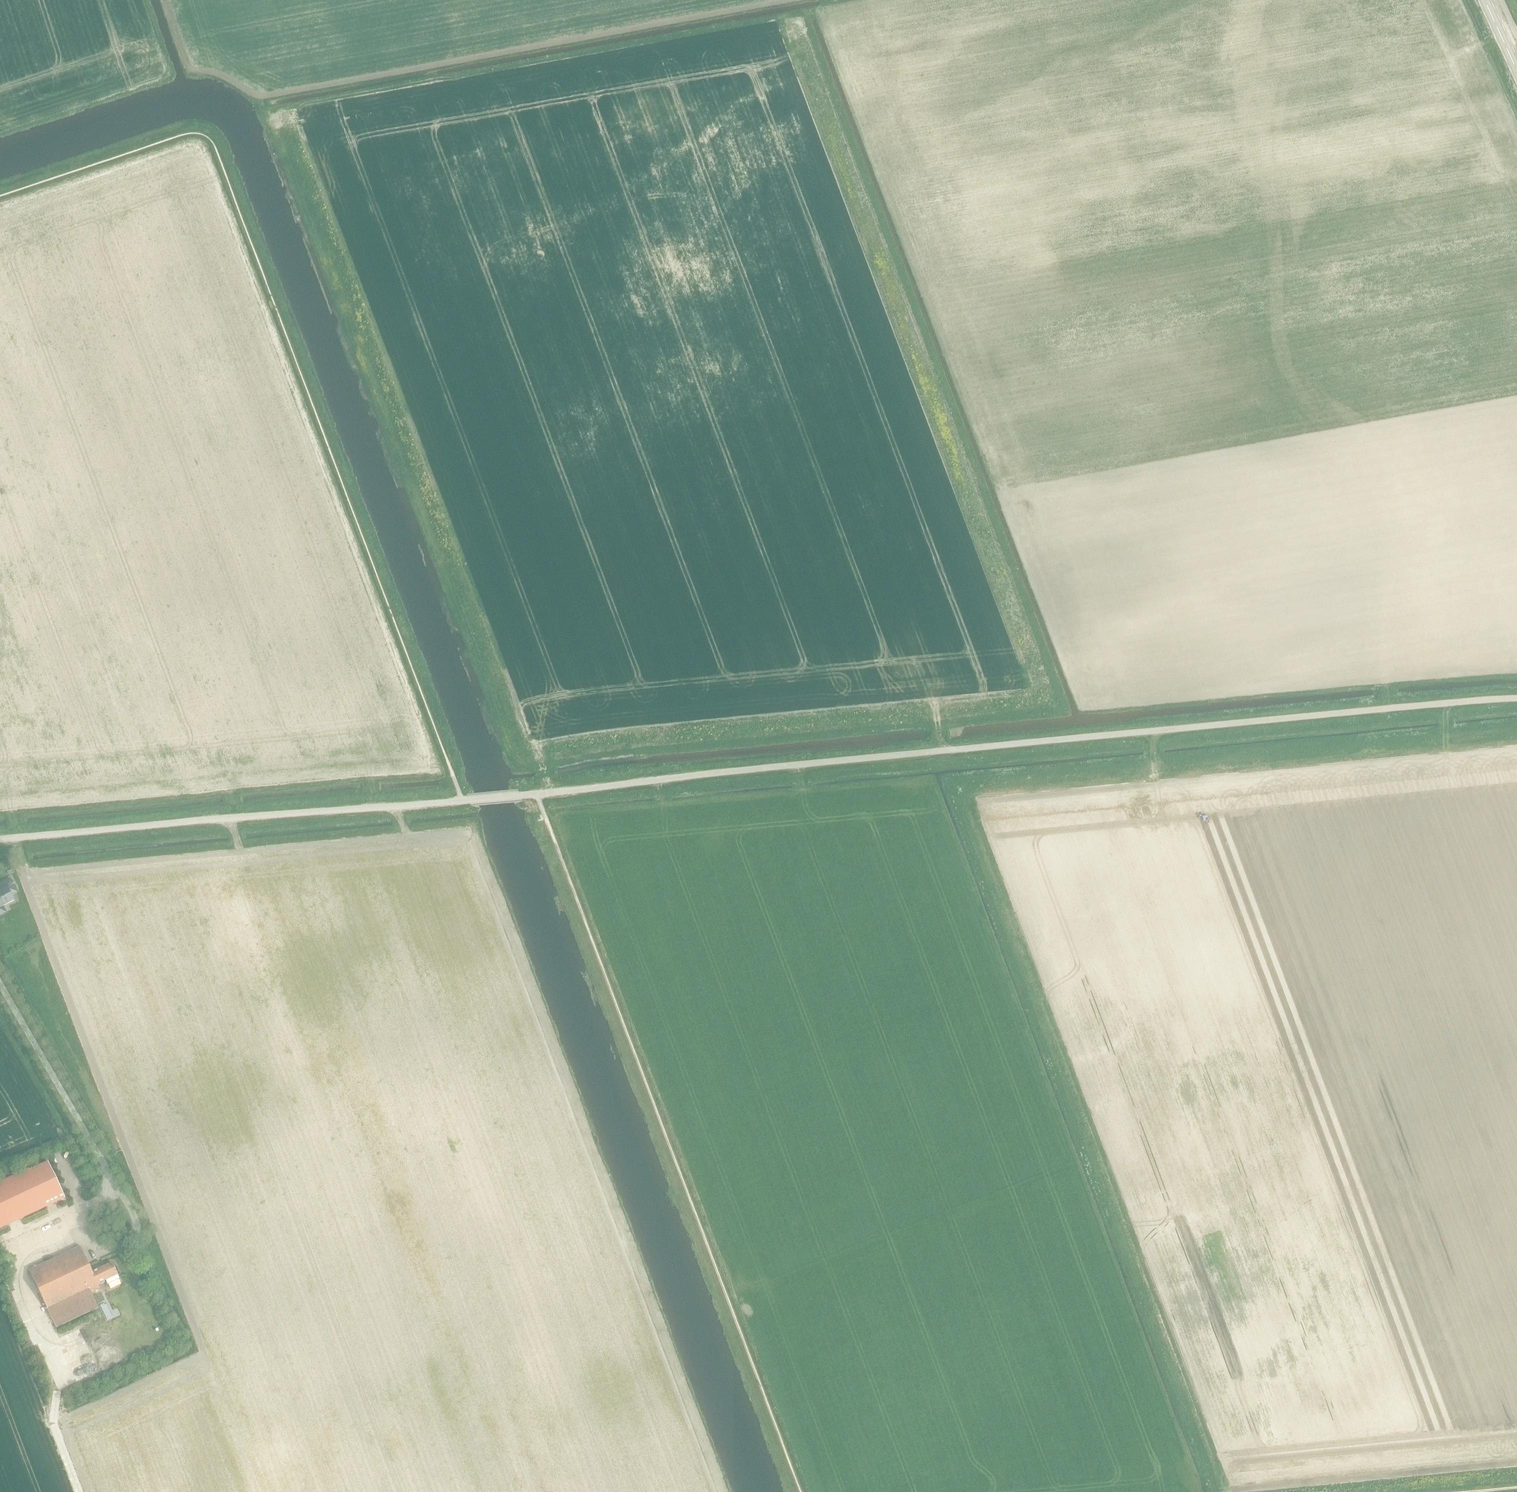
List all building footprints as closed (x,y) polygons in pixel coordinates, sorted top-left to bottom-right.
[(10,892),(14,890),(16,889),(13,884),(10,878),(6,881),(1,883),(4,889),(0,891),(0,908),(14,900),(10,892)] [(64,1200),(46,1162),(28,1171),(27,1169),(0,1182),(0,1230),(64,1200)] [(111,1264),(92,1273),(80,1248),(29,1272),(55,1328),(99,1308),(91,1293),(99,1289),(97,1284),(105,1280),(108,1287),(120,1282),(111,1264)] [(95,1293),(104,1314),(110,1311),(100,1291),(95,1293)]
